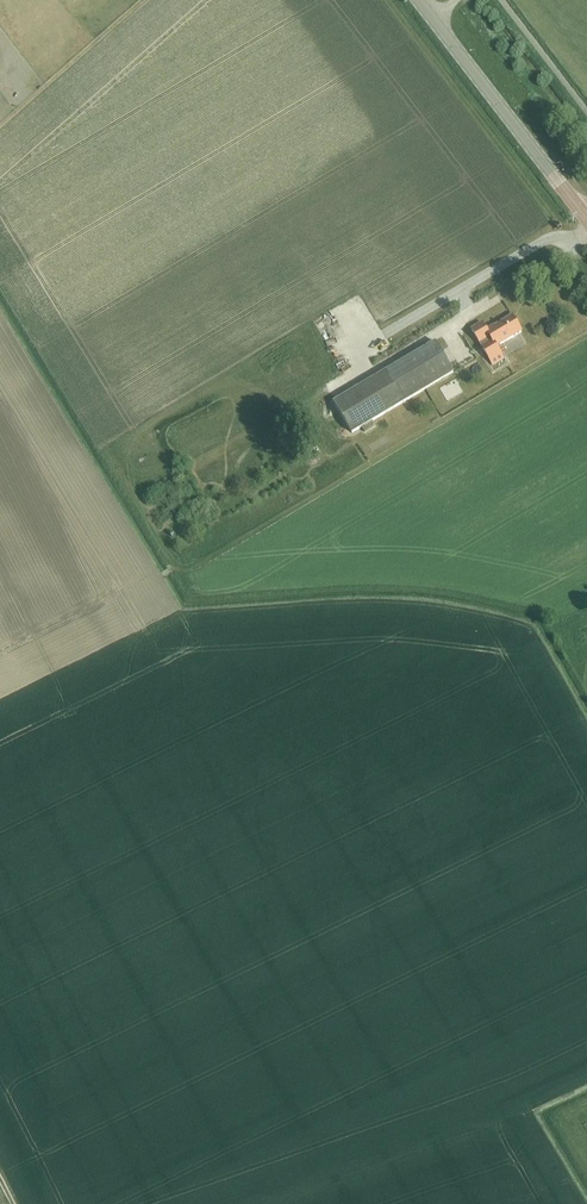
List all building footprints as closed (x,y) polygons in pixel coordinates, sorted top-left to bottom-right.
[(512,315),(494,325),(494,324),(486,329),(481,322),(470,329),(493,366),(505,359),(497,347),(522,332),(512,315)] [(435,342),(333,403),(352,434),(454,373),(435,342)]
